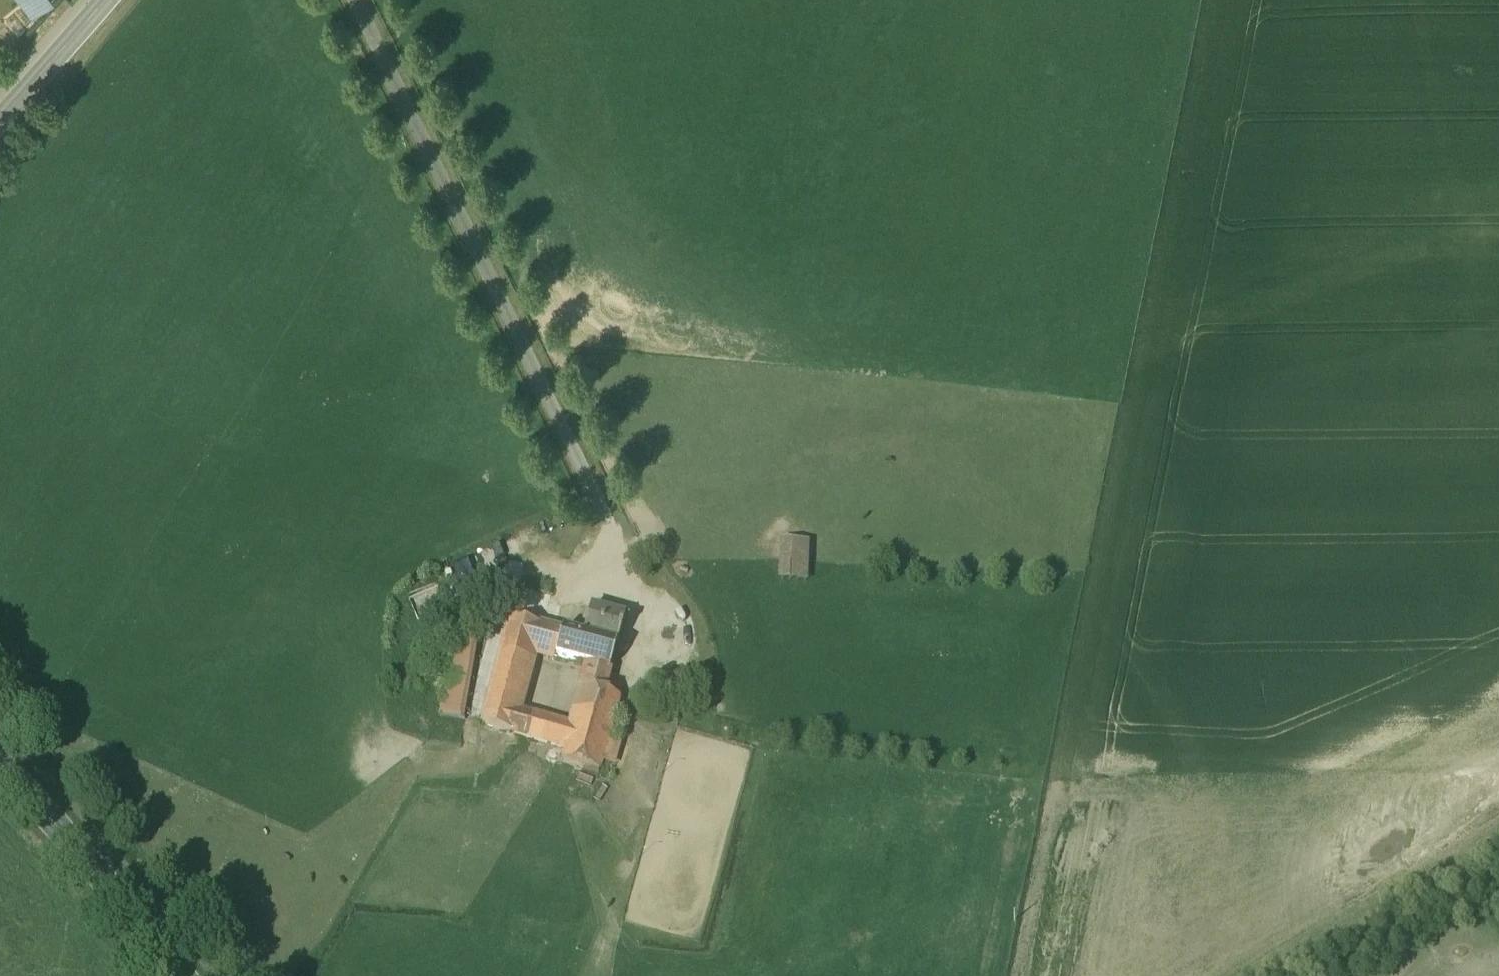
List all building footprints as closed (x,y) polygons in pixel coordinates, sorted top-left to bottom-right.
[(783,549),(781,590),(809,592),(811,550),(783,549)] [(624,619),(591,610),(582,639),(561,633),(554,658),(588,667),(608,672),(615,648),(616,648),(624,619)] [(510,619),(487,703),(506,708),(515,710),(531,651),(554,658),(561,633),(510,619)] [(473,642),(452,639),(438,721),(457,724),(473,642)] [(618,700),(602,695),(608,672),(588,667),(582,689),(565,750),(562,764),(598,774),(618,700)] [(499,731),(500,731),(565,750),(571,729),(560,726),(546,723),(547,722),(514,713),(515,710),(506,708),(487,703),(481,726),(499,731)]
